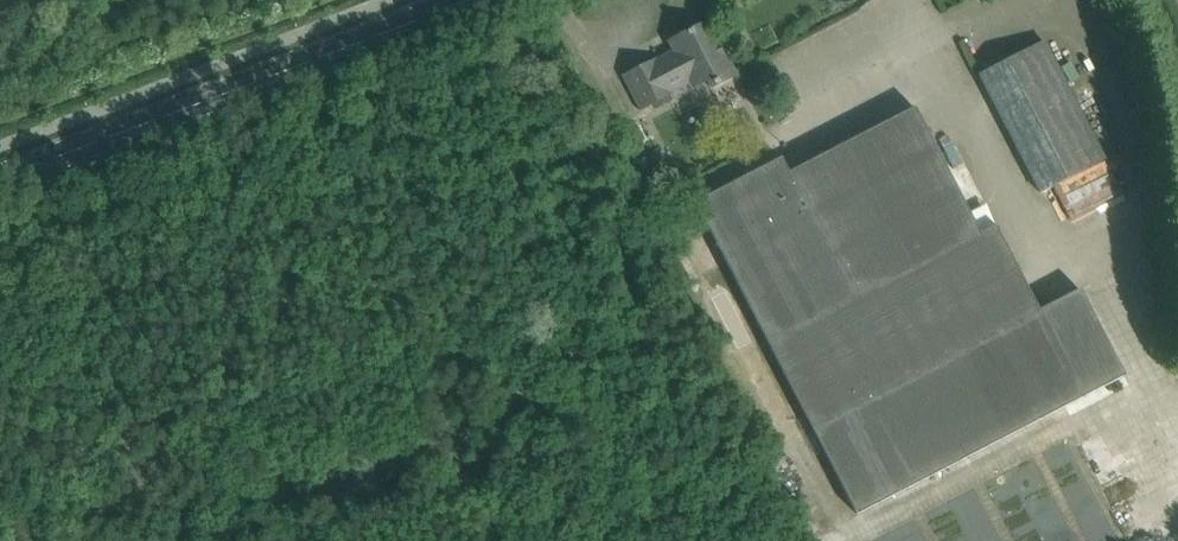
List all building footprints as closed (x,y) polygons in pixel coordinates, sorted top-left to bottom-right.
[(625,77),(642,108),(671,93),(671,92),(691,81),(691,83),(705,75),(712,88),(736,75),(708,22),(670,42),(675,52),(655,62),(655,61),(625,77)] [(979,74),(1041,193),(1106,159),(1043,40),(979,74)] [(781,158),(697,203),(707,224),(813,430),(858,514),(1125,376),(1083,293),(1040,313),(996,226),(981,234),(927,129),(916,108),(789,173),(781,158)]
